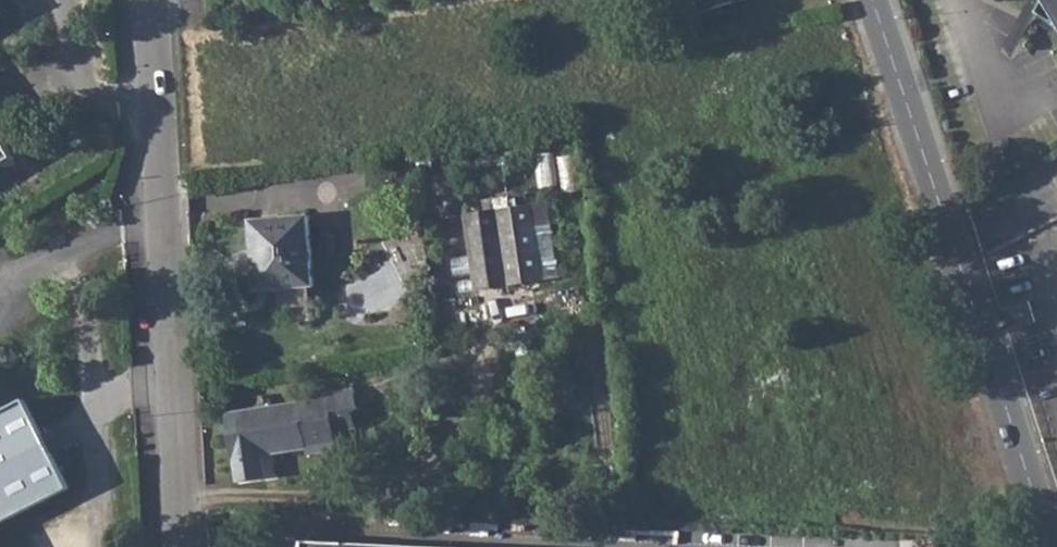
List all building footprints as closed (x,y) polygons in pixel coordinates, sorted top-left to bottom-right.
[(704,12),(737,0),(700,0),(704,12)] [(1036,12),(1056,24),(1056,0),(1043,0),(1036,12)] [(13,158),(0,136),(0,135),(0,167),(13,158)] [(530,205),(466,214),(477,289),(541,280),(530,205)] [(308,217),(253,222),(259,290),(314,285),(308,217)] [(335,430),(332,412),(354,409),(359,408),(355,388),(298,397),(299,403),(229,414),(238,480),(265,476),(262,453),(306,447),(307,453),(338,448),(335,430)] [(72,485),(28,400),(0,414),(0,524),(72,485)] [(354,409),(332,412),(335,430),(358,427),(354,409)]
